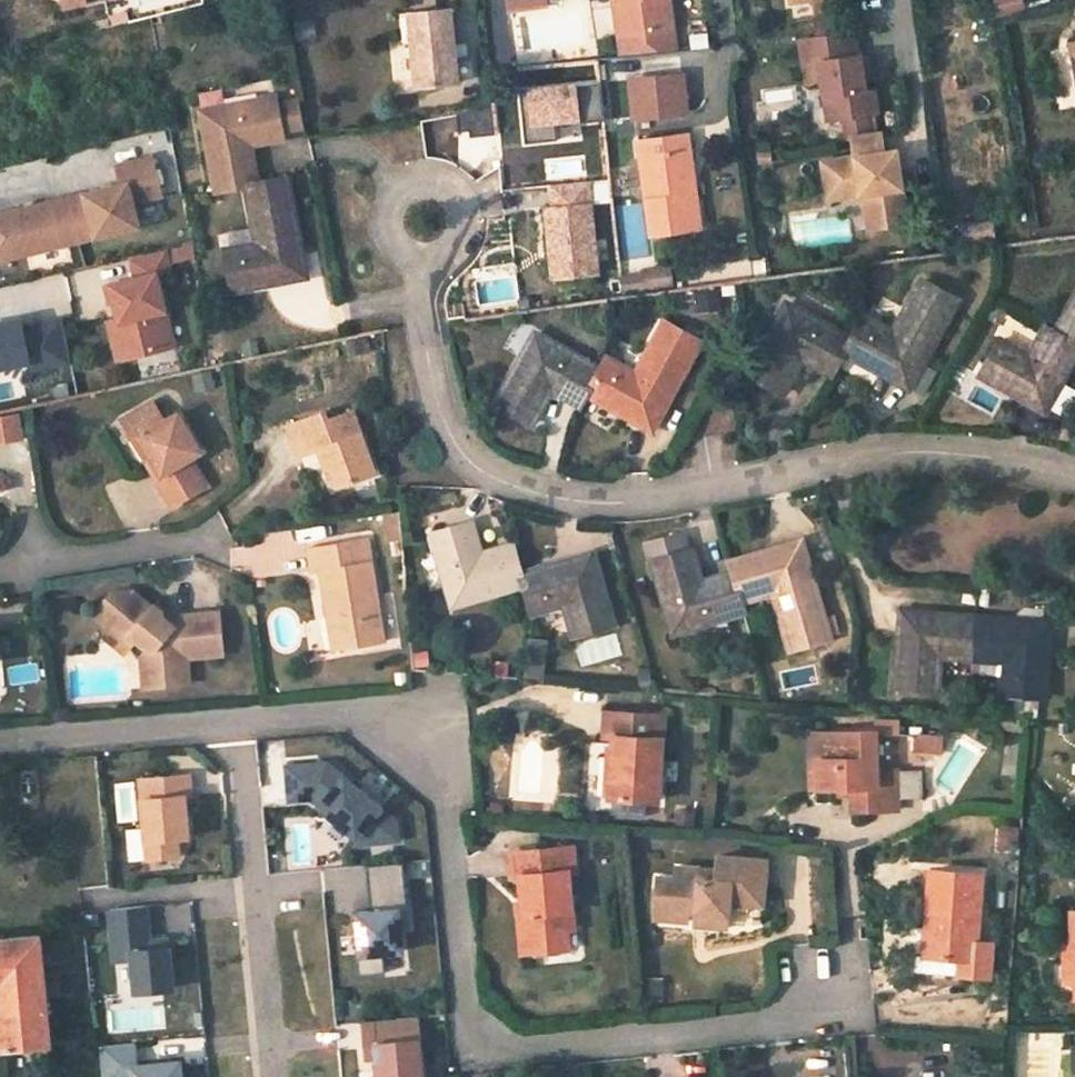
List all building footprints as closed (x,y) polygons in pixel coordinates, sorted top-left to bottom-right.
[(545,6),(544,0),(503,0),(502,0),(504,13),(545,6)] [(611,1),(616,36),(627,35),(622,0),(617,0),(611,1)] [(667,0),(622,0),(627,35),(671,28),(667,0)] [(814,15),(835,12),(833,0),(811,0),(814,15)] [(996,17),(1023,10),(1020,0),(993,0),(996,17)] [(448,9),(408,13),(410,41),(415,87),(455,83),(448,9)] [(817,36),(808,37),(812,62),(817,61),(819,81),(825,120),(842,118),(844,133),(849,133),(869,130),(866,114),(876,113),(873,87),(864,88),(860,61),(859,54),(857,54),(853,31),(838,33),(835,12),(814,15),(817,36)] [(408,13),(399,13),(401,42),(410,41),(408,13)] [(674,47),(671,28),(627,35),(616,36),(619,55),(674,47)] [(808,37),(796,39),(803,84),(819,81),(817,61),(812,62),(808,37)] [(625,118),(684,115),(681,70),(622,73),(625,118)] [(576,123),(603,120),(599,82),(518,90),(524,143),(556,140),(554,121),(576,118),(576,123)] [(249,142),(248,135),(262,133),(263,139),(283,136),(282,130),(277,102),(276,96),(200,109),(215,191),(245,184),(256,182),(249,142)] [(303,126),(298,98),(277,102),(282,130),(303,126)] [(867,229),(906,223),(896,149),(883,151),(880,132),(869,134),(869,130),(849,133),(853,155),(834,158),(839,197),(862,194),(867,229)] [(249,142),(263,139),(262,133),(248,135),(249,142)] [(700,230),(686,135),(636,142),(639,161),(652,160),(659,201),(645,202),(649,237),(700,230)] [(158,174),(154,156),(117,164),(122,183),(158,174)] [(834,158),(820,160),(826,199),(839,197),(834,158)] [(639,161),(645,202),(659,201),(652,160),(639,161)] [(169,218),(158,174),(122,183),(0,213),(0,228),(7,257),(169,218)] [(245,184),(256,241),(224,248),(232,289),(271,281),(270,275),(286,271),(287,278),(304,274),(285,176),(256,182),(245,184)] [(596,274),(587,182),(549,186),(551,208),(544,208),(551,278),(596,274)] [(992,220),(961,223),(962,242),(993,238),(992,220)] [(194,244),(170,249),(171,260),(195,255),(194,244)] [(132,260),(136,278),(105,285),(110,303),(116,301),(121,320),(129,354),(173,344),(156,274),(169,271),(165,252),(132,260)] [(674,263),(650,266),(651,274),(628,277),(630,290),(676,284),(674,263)] [(271,281),(287,278),(286,271),(270,275),(271,281)] [(845,351),(880,371),(884,365),(897,373),(894,378),(910,388),(959,301),(922,279),(892,332),(865,316),(852,339),(845,351)] [(1054,330),(1056,331),(1074,342),(1074,293),(1054,330)] [(820,360),(817,366),(832,375),(845,351),(852,339),(786,303),(746,374),(782,395),(803,358),(806,352),(820,360)] [(64,364),(58,313),(0,321),(0,368),(20,365),(21,370),(64,364)] [(129,354),(121,320),(108,323),(116,357),(129,354)] [(586,392),(623,412),(626,405),(641,413),(637,420),(652,428),(700,339),(664,320),(636,372),(607,356),(600,368),(586,392)] [(1029,354),(999,338),(979,373),(1016,393),(1019,386),(1033,394),(1030,400),(1046,410),(1074,357),(1074,342),(1056,331),(1054,330),(1045,325),(1029,354)] [(600,368),(535,331),(494,403),(531,423),(551,388),(554,381),(567,388),(564,395),(580,404),(586,392),(600,368)] [(803,358),(817,366),(820,360),(806,352),(803,358)] [(880,371),(894,378),(897,373),(884,365),(880,371)] [(551,388),(564,395),(567,388),(554,381),(551,388)] [(1016,393),(1030,400),(1033,394),(1019,386),(1016,393)] [(141,435),(162,471),(155,475),(173,504),(205,485),(188,457),(201,450),(179,412),(166,419),(154,399),(122,418),(134,439),(141,435)] [(623,412),(637,420),(641,413),(626,405),(623,412)] [(14,411),(0,414),(0,442),(19,438),(14,411)] [(321,448),(333,481),(340,485),(375,472),(353,411),(329,420),(325,412),(289,425),(300,455),(321,448)] [(134,439),(155,475),(162,471),(141,435),(134,439)] [(468,541),(475,539),(471,522),(430,533),(451,605),(523,583),(521,572),(513,544),(480,553),(472,555),(468,541)] [(700,580),(690,549),(685,550),(679,532),(645,542),(672,634),(689,628),(687,621),(702,616),(705,624),(744,612),(741,600),(732,570),(715,575),(718,583),(702,587),(700,580)] [(369,560),(365,537),(359,538),(363,561),(369,560)] [(320,570),(333,648),(382,639),(369,560),(363,561),(359,538),(309,546),(313,571),(320,570)] [(480,553),(475,539),(468,541),(472,555),(480,553)] [(741,600),(771,591),(789,650),(828,638),(799,540),(730,561),(732,570),(741,600)] [(613,623),(592,551),(575,556),(577,565),(561,569),(559,561),(521,572),(523,583),(531,611),(563,602),(572,635),(613,623)] [(575,556),(559,561),(561,569),(577,565),(575,556)] [(700,580),(702,587),(718,583),(715,575),(700,580)] [(222,653),(218,614),(180,618),(181,622),(173,623),(160,613),(162,611),(155,605),(150,611),(137,601),(141,596),(129,587),(112,588),(91,613),(104,623),(111,622),(123,632),(128,631),(134,635),(146,644),(139,653),(143,685),(189,680),(188,664),(183,661),(183,657),(222,653)] [(217,611),(173,615),(164,608),(162,611),(160,613),(173,623),(181,622),(180,618),(218,614),(217,611)] [(973,616),(899,610),(897,627),(905,628),(903,644),(896,643),(892,683),(933,687),(936,654),(970,656),(973,616)] [(689,628),(705,624),(702,616),(687,621),(689,628)] [(1047,622),(973,616),(970,656),(1003,659),(999,692),(1041,696),(1044,655),(1036,655),(1037,639),(1045,640),(1047,622)] [(123,632),(111,622),(103,633),(124,648),(134,635),(128,631),(123,632)] [(905,628),(897,627),(896,643),(903,644),(905,628)] [(1045,640),(1037,639),(1036,655),(1044,655),(1045,640)] [(664,715),(605,711),(603,735),(613,735),(609,796),(657,799),(664,715)] [(823,727),(807,727),(808,782),(817,782),(816,753),(824,754),(823,727)] [(895,806),(894,765),(873,766),(873,728),(873,727),(823,727),(824,754),(816,753),(817,782),(831,782),(851,782),(851,790),(852,807),(895,806)] [(873,766),(894,765),(894,727),(873,728),(873,766)] [(940,749),(941,733),(914,730),(912,747),(940,749)] [(326,774),(333,766),(328,762),(321,770),(326,774)] [(357,843),(399,839),(397,819),(333,766),(326,774),(321,770),(313,763),(286,765),(289,800),(314,798),(320,803),(318,806),(356,837),(357,843)] [(140,778),(147,859),(178,856),(176,838),(188,837),(184,795),(190,795),(189,774),(140,778)] [(851,782),(831,782),(831,790),(851,790),(851,782)] [(572,846),(509,852),(511,876),(519,875),(523,913),(518,913),(522,951),(567,947),(564,928),(572,927),(567,868),(574,868),(572,846)] [(690,910),(697,911),(698,911),(709,912),(708,925),(732,927),(733,902),(766,904),(769,860),(722,856),(721,870),(720,880),(702,879),(702,869),(700,868),(677,867),(677,877),(659,876),(657,908),(690,910)] [(356,954),(358,975),(385,972),(383,952),(403,950),(401,928),(409,927),(403,861),(366,865),(370,910),(356,912),(360,953),(356,954)] [(332,911),(364,909),(361,866),(329,868),(332,911)] [(702,879),(720,880),(721,870),(712,869),(702,869),(702,879)] [(975,940),(980,873),(930,869),(927,908),(935,908),(931,956),(960,958),(959,973),(989,975),(992,941),(975,940)] [(149,941),(145,906),(109,909),(114,961),(132,959),(135,992),(173,988),(168,939),(149,941)] [(656,919),(689,922),(690,910),(657,908),(656,919)] [(935,908),(927,908),(923,956),(931,956),(935,908)] [(1069,909),(1069,943),(1061,944),(1062,982),(1072,982),(1074,982),(1074,909),(1069,909)] [(696,925),(708,925),(709,912),(698,911),(697,911),(696,925)] [(40,934),(0,938),(0,1038),(1,1047),(50,1043),(45,990),(60,989),(58,975),(44,976),(40,934)] [(417,1017),(362,1022),(366,1058),(376,1057),(378,1076),(423,1076),(417,1017)] [(104,1076),(181,1076),(180,1061),(136,1065),(134,1043),(101,1046),(104,1076)]
